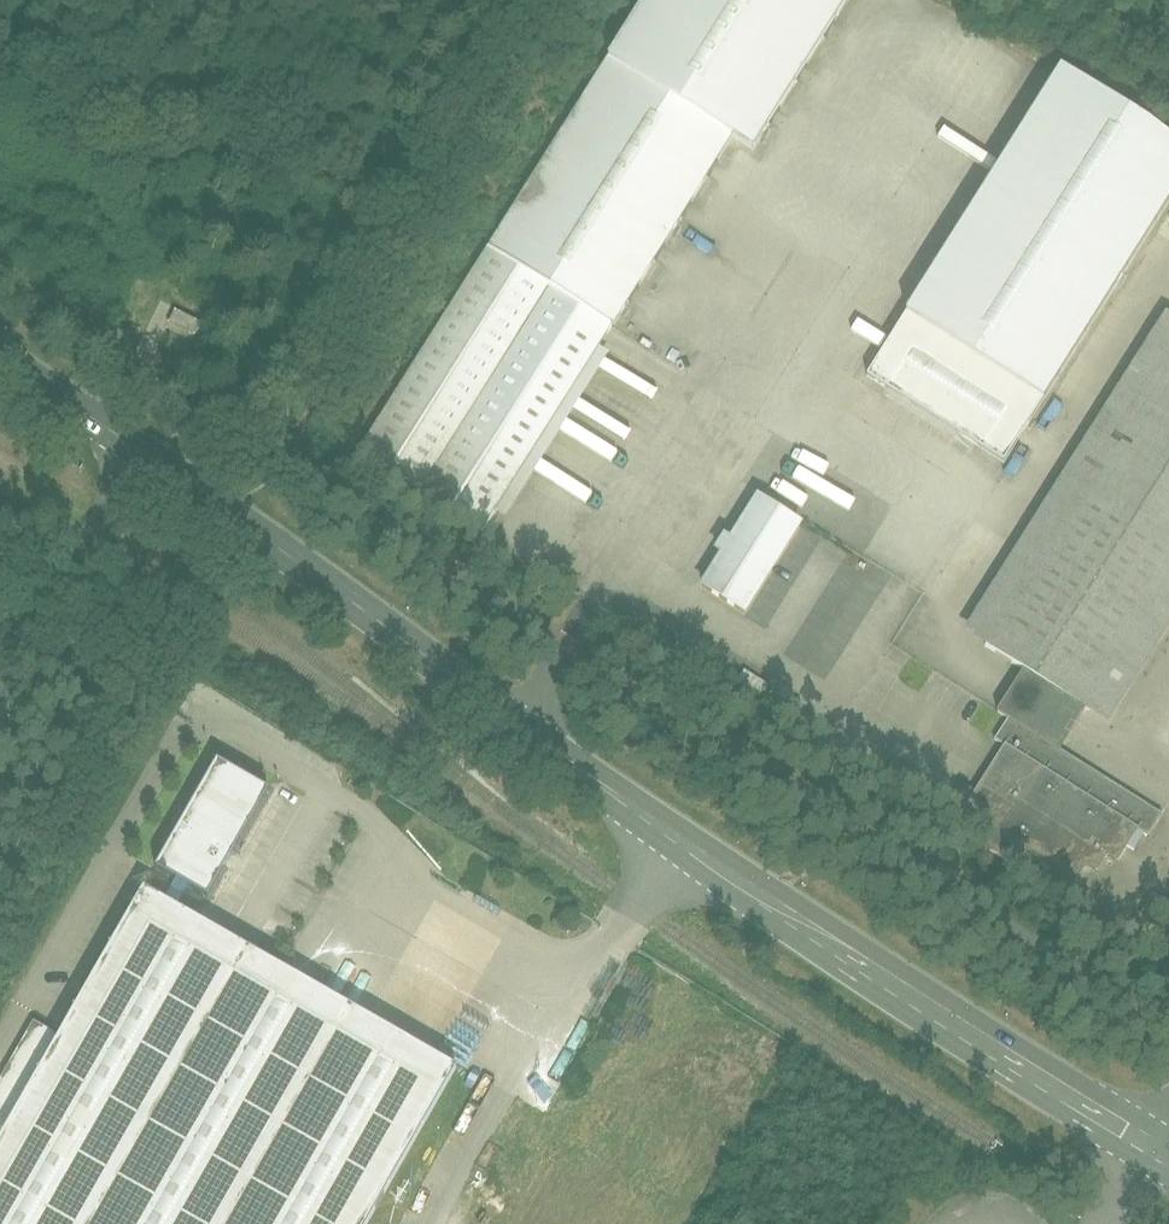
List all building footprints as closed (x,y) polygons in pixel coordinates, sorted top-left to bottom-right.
[(358,457),(482,533),(730,136),(754,151),(848,0),(643,0),(358,457)] [(1054,74),(873,368),(1011,453),(1168,197),(1168,144),(1054,74)] [(961,632),(1022,670),(1085,710),(1106,723),(1168,624),(1168,318),(1161,314),(961,632)] [(747,612),(804,522),(758,493),(732,534),(725,530),(721,537),(714,548),(722,552),(702,585),(747,612)] [(993,743),(1002,749),(962,813),(1075,883),(1085,868),(1096,875),(1107,858),(1117,865),(1133,839),(1138,832),(1149,839),(1163,816),(1059,751),(1085,710),(1022,670),(995,712),(1008,720),(993,743)] [(209,901),(268,791),(216,762),(157,871),(209,901)] [(0,1171),(0,1223),(386,1223),(471,1073),(154,896),(0,1171)]
